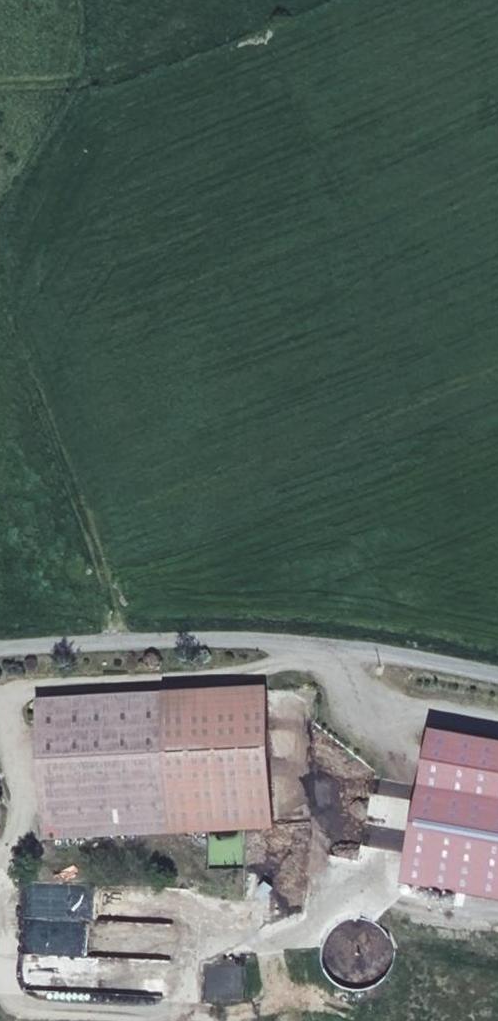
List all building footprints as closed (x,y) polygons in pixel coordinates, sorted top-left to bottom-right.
[(274,826),(267,690),(41,701),(47,837),(274,826)]
